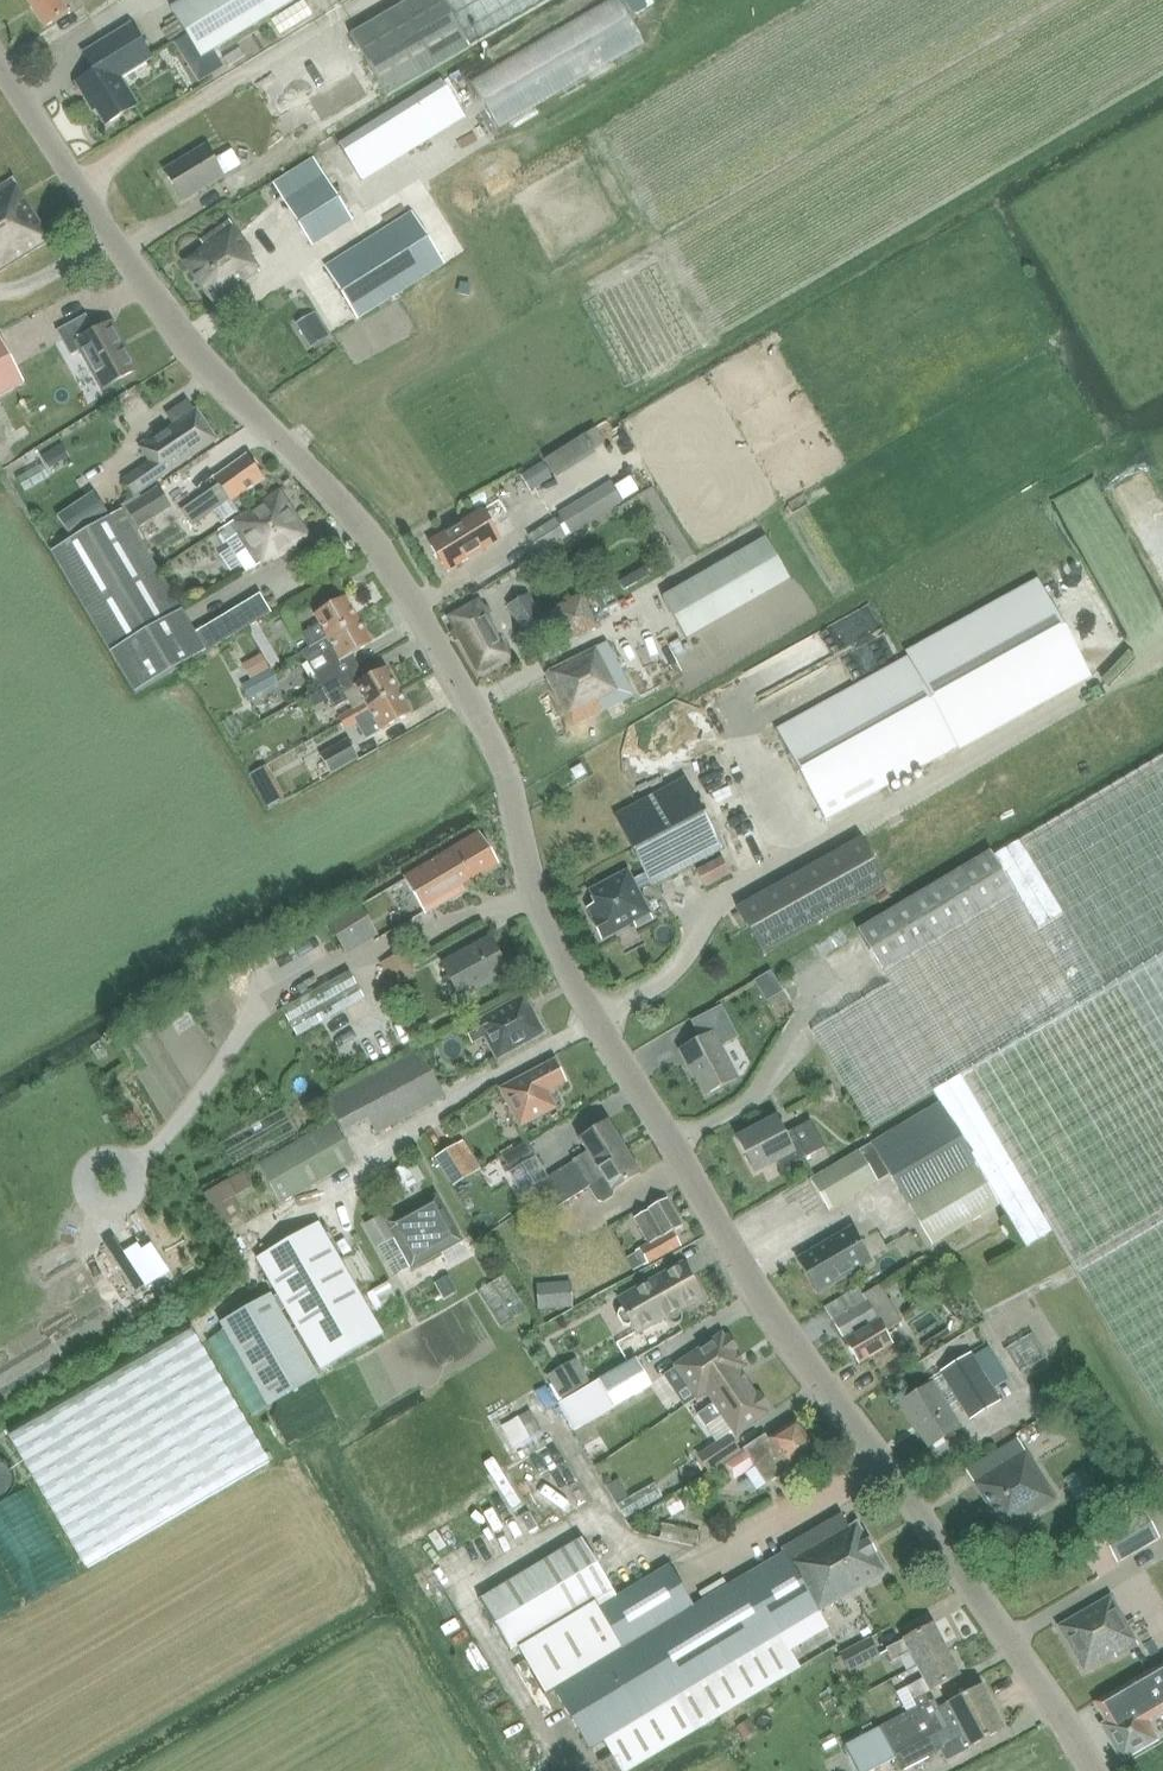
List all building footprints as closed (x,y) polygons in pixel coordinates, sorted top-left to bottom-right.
[(42,27),(67,11),(60,0),(26,0),(42,27)] [(296,0),(184,0),(170,8),(201,58),(296,0)] [(553,0),(411,0),(350,36),(387,98),(553,0)] [(460,68),(483,115),(629,45),(607,0),(601,0),(460,68)] [(89,54),(99,69),(78,82),(89,101),(92,99),(107,124),(135,107),(118,77),(151,57),(132,26),(84,55),(85,56),(89,54)] [(309,126),(361,102),(348,74),(297,97),(309,126)] [(343,177),(452,116),(429,76),(312,141),(322,159),(331,154),(343,177)] [(204,146),(163,171),(182,202),(223,177),(204,146)] [(313,247),(354,222),(315,158),(274,185),(313,247)] [(50,241),(13,180),(0,187),(0,272),(50,241)] [(324,269),(357,321),(445,265),(412,213),(324,269)] [(213,306),(259,272),(252,257),(254,255),(234,226),(228,219),(200,241),(204,246),(182,262),(213,306)] [(87,316),(58,332),(69,351),(76,347),(100,390),(137,370),(112,325),(97,333),(87,316)] [(25,384),(0,338),(0,397),(25,384)] [(160,480),(218,441),(197,408),(194,410),(188,400),(166,415),(173,425),(139,447),(149,463),(124,481),(133,497),(140,493),(160,480)] [(15,443),(0,418),(0,452),(15,443)] [(545,460),(554,474),(595,449),(586,434),(545,460)] [(218,485),(180,511),(191,527),(213,512),(221,524),(238,512),(235,508),(251,497),(248,492),(263,481),(246,457),(214,479),(218,485)] [(509,472),(517,486),(537,474),(528,460),(509,472)] [(4,473),(12,489),(37,477),(29,461),(4,473)] [(561,518),(556,521),(565,536),(570,533),(571,534),(624,502),(615,486),(614,486),(561,518)] [(158,488),(126,508),(138,528),(147,522),(153,532),(163,526),(157,516),(171,508),(158,488)] [(279,492),(235,524),(220,533),(226,543),(227,542),(246,572),(260,563),(263,569),(309,538),(279,492)] [(70,509),(58,516),(71,537),(83,529),(107,514),(94,493),(70,509)] [(207,653),(257,623),(272,614),(261,595),(195,633),(182,610),(123,510),(51,552),(135,694),(207,653)] [(482,551),(500,541),(483,510),(464,522),(464,521),(428,543),(447,575),(483,552),(482,551)] [(567,538),(565,536),(556,521),(531,537),(541,554),(567,538)] [(664,596),(682,628),(689,639),(790,581),(766,538),(664,596)] [(1142,554),(1162,595),(1162,543),(1142,554)] [(631,582),(609,592),(614,603),(637,593),(631,582)] [(910,658),(776,730),(825,820),(885,787),(883,785),(957,745),(958,747),(1090,675),(1040,583),(908,655),(910,658)] [(569,591),(538,604),(552,638),(584,624),(569,591)] [(545,622),(529,594),(507,606),(523,634),(545,622)] [(302,635),(309,650),(329,639),(360,621),(346,597),(314,617),(319,625),(302,635)] [(481,601),(448,619),(479,676),(512,657),(490,616),(485,608),(481,601)] [(309,650),(301,654),(307,664),(313,675),(322,689),(361,667),(354,655),(373,644),(360,621),(329,639),(309,650)] [(573,729),(633,696),(607,643),(545,675),(573,729)] [(236,677),(256,670),(249,652),(229,659),(236,677)] [(343,725),(400,691),(387,668),(368,680),(361,667),(322,689),(334,710),(348,702),(353,711),(340,719),(343,725)] [(400,691),(343,725),(346,731),(356,725),(366,741),(381,732),(382,733),(414,714),(400,691)] [(349,739),(322,755),(333,773),(360,758),(349,739)] [(293,756),(297,775),(314,772),(310,752),(293,756)] [(943,1101),(999,1207),(1000,1206),(1025,1249),(1052,1234),(1162,1421),(1162,755),(993,856),(1015,893),(883,972),(890,984),(811,1031),(871,1130),(938,1090),(943,1101)] [(576,781),(585,775),(580,767),(571,773),(576,781)] [(685,779),(615,815),(645,873),(652,886),(722,849),(685,779)] [(464,886),(500,865),(480,832),(404,876),(426,915),(468,891),(464,886)] [(862,839),(737,908),(752,935),(763,954),(797,935),(887,884),(862,839)] [(1015,893),(993,856),(990,851),(858,930),(882,973),(883,972),(1015,893)] [(721,857),(696,871),(705,887),(730,874),(721,857)] [(595,904),(587,909),(593,920),(591,921),(598,935),(601,941),(612,935),(634,924),(636,928),(653,919),(639,892),(632,880),(627,871),(588,892),(595,904)] [(352,914),(320,931),(330,950),(363,933),(352,914)] [(834,927),(802,946),(808,957),(840,938),(834,927)] [(490,939),(441,966),(460,999),(509,973),(490,939)] [(395,956),(381,965),(395,989),(409,981),(417,977),(403,952),(395,956)] [(354,966),(267,1007),(280,1035),(367,994),(354,966)] [(523,997),(464,1030),(473,1045),(485,1038),(498,1060),(544,1035),(546,1034),(525,996),(523,997)] [(716,1032),(681,1050),(691,1070),(694,1069),(707,1095),(738,1078),(720,1043),(732,1037),(727,1027),(716,1032)] [(446,1097),(437,1081),(419,1051),(326,1102),(344,1134),(369,1121),(377,1136),(446,1097)] [(555,1061),(501,1090),(520,1127),(556,1109),(548,1092),(567,1082),(555,1061)] [(1005,1218),(999,1207),(943,1101),(871,1143),(871,1144),(860,1151),(859,1151),(810,1180),(829,1213),(879,1183),(878,1182),(890,1176),(932,1247),(941,1241),(947,1251),(1005,1218)] [(778,1118),(736,1140),(755,1175),(777,1163),(782,1172),(808,1158),(824,1149),(811,1121),(786,1134),(778,1118)] [(335,1120),(258,1164),(281,1205),(357,1161),(335,1120)] [(539,1202),(626,1147),(609,1120),(579,1139),(587,1151),(530,1188),(539,1202)] [(551,1148),(567,1143),(560,1123),(544,1128),(551,1148)] [(528,1141),(503,1157),(512,1171),(537,1156),(528,1141)] [(626,1147),(539,1202),(546,1213),(589,1187),(598,1200),(604,1202),(613,1197),(615,1189),(641,1172),(626,1147)] [(437,1159),(455,1188),(482,1170),(474,1158),(463,1165),(453,1149),(437,1159)] [(386,1187),(400,1182),(393,1161),(379,1166),(386,1187)] [(412,1270),(464,1242),(437,1194),(392,1219),(388,1212),(365,1226),(376,1249),(379,1248),(395,1278),(411,1269),(412,1270)] [(682,1228),(667,1199),(647,1210),(648,1213),(634,1221),(649,1246),(636,1253),(644,1267),(672,1252),(664,1238),(682,1228)] [(256,1260),(277,1296),(320,1371),(384,1334),(321,1222),(256,1260)] [(851,1229),(798,1260),(818,1295),(871,1263),(851,1229)] [(637,1334),(660,1321),(667,1317),(669,1320),(670,1322),(673,1323),(675,1324),(678,1323),(680,1322),(681,1320),(682,1317),(682,1315),(679,1310),(702,1297),(683,1264),(619,1301),(624,1309),(619,1312),(618,1317),(623,1326),(628,1327),(633,1325),(637,1334)] [(478,1305),(489,1301),(481,1281),(470,1285),(478,1305)] [(537,1285),(538,1310),(573,1308),(571,1282),(537,1285)] [(859,1287),(825,1307),(859,1364),(893,1343),(886,1331),(901,1322),(879,1285),(863,1295),(859,1287)] [(220,1324),(267,1407),(309,1383),(318,1377),(270,1294),(220,1324)] [(1003,1343),(1013,1363),(1040,1349),(1030,1329),(1003,1343)] [(86,1573),(268,1466),(190,1333),(8,1440),(86,1573)] [(722,1334),(662,1375),(675,1392),(686,1384),(696,1398),(697,1398),(705,1392),(738,1369),(739,1370),(744,1366),(735,1352),(737,1350),(729,1337),(726,1339),(722,1334)] [(1021,1390),(1006,1365),(1005,1366),(989,1341),(979,1347),(939,1372),(969,1420),(1021,1390)] [(637,1359),(560,1404),(576,1431),(617,1408),(616,1407),(653,1386),(637,1359)] [(756,1397),(739,1370),(738,1369),(705,1392),(713,1403),(697,1414),(705,1427),(722,1415),(736,1435),(768,1413),(766,1409),(768,1406),(759,1395),(756,1397)] [(900,1403),(917,1432),(920,1431),(928,1444),(960,1427),(934,1384),(900,1403)] [(516,1414),(486,1429),(498,1452),(528,1437),(516,1414)] [(765,1435),(738,1452),(722,1462),(734,1481),(755,1467),(766,1484),(817,1452),(797,1424),(770,1441),(765,1435)] [(722,1462),(738,1452),(728,1436),(698,1455),(708,1471),(722,1462)] [(1002,1533),(1057,1501),(1017,1438),(965,1470),(1002,1533)] [(615,1515),(652,1495),(643,1479),(606,1499),(615,1515)] [(19,1592),(61,1570),(45,1540),(30,1547),(14,1516),(26,1510),(12,1484),(0,1490),(0,1556),(19,1592)] [(628,1529),(672,1507),(666,1495),(622,1517),(628,1529)] [(1142,1509),(1100,1533),(1118,1564),(1160,1539),(1142,1509)] [(546,1695),(554,1690),(589,1750),(603,1742),(621,1770),(628,1770),(677,1742),(837,1644),(819,1612),(888,1573),(857,1522),(849,1527),(841,1514),(780,1547),(782,1551),(694,1605),(669,1566),(616,1596),(581,1538),(479,1600),(511,1652),(519,1648),(546,1695)] [(432,1567),(441,1560),(428,1540),(419,1547),(432,1567)] [(1084,1672),(1115,1656),(1117,1659),(1139,1646),(1110,1595),(1056,1626),(1084,1672)] [(914,1666),(946,1649),(934,1625),(886,1648),(893,1661),(908,1653),(914,1666)] [(1162,1648),(1162,1629),(1162,1627),(1151,1631),(1157,1650),(1162,1648)] [(870,1638),(839,1654),(849,1672),(880,1656),(870,1638)] [(946,1649),(914,1666),(922,1680),(896,1693),(907,1712),(929,1701),(925,1694),(960,1677),(946,1649)] [(1092,1703),(1105,1722),(1102,1725),(1122,1760),(1161,1739),(1149,1721),(1162,1713),(1162,1661),(1161,1662),(1092,1703)] [(844,1749),(856,1770),(877,1770),(895,1761),(900,1770),(901,1770),(940,1750),(946,1762),(1004,1731),(980,1687),(945,1705),(946,1706),(937,1710),(933,1701),(844,1749)]
